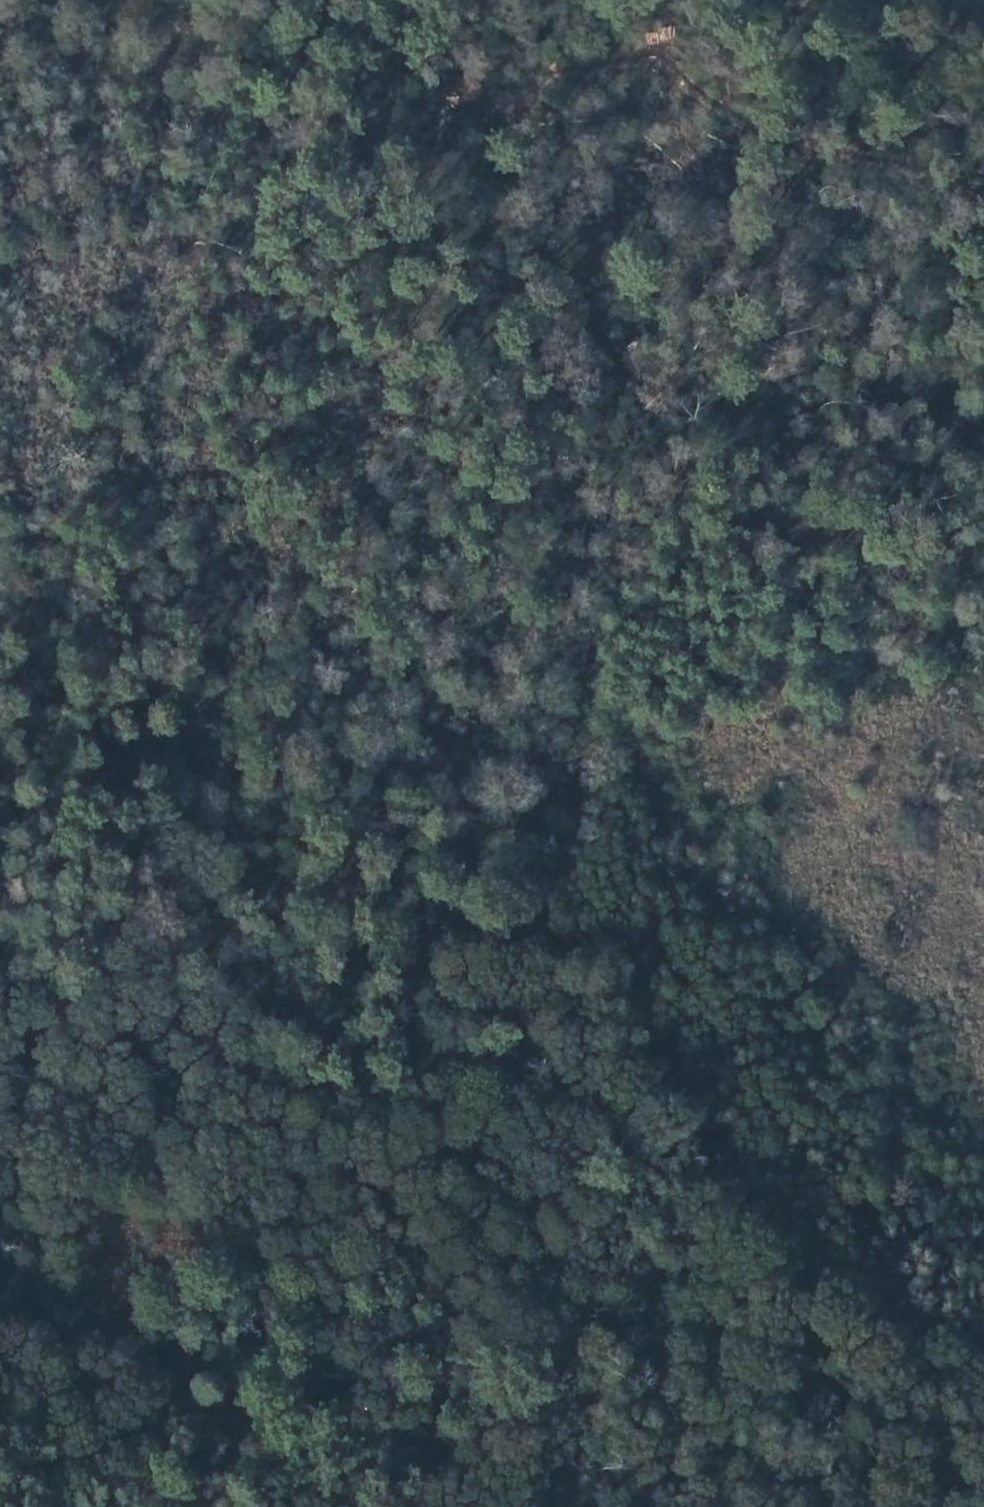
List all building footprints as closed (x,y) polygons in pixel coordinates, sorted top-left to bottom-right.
[(646,41),(673,41),(672,29),(646,29),(646,41)]
